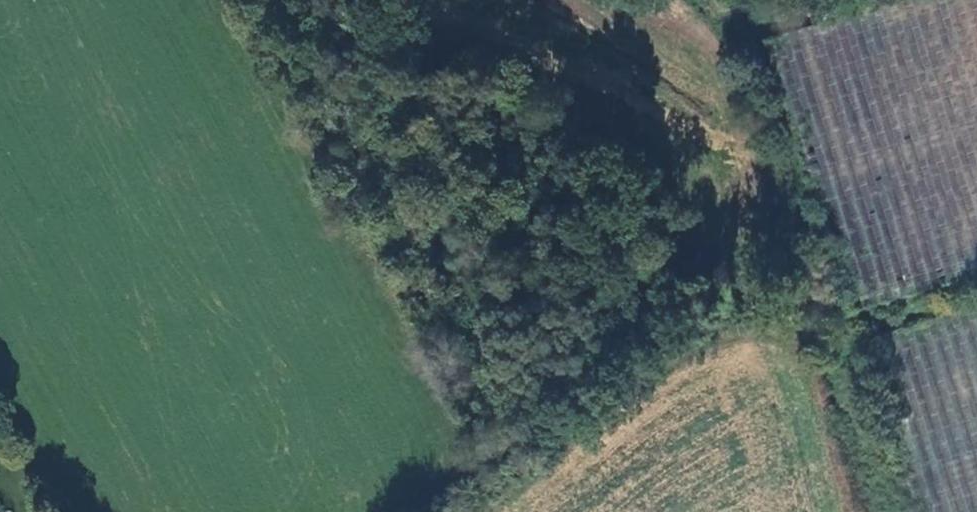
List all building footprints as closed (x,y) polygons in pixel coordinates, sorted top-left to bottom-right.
[(771,42),(853,318),(976,280),(976,0),(913,0),(771,42)] [(862,344),(914,511),(976,511),(976,309),(862,344)]
